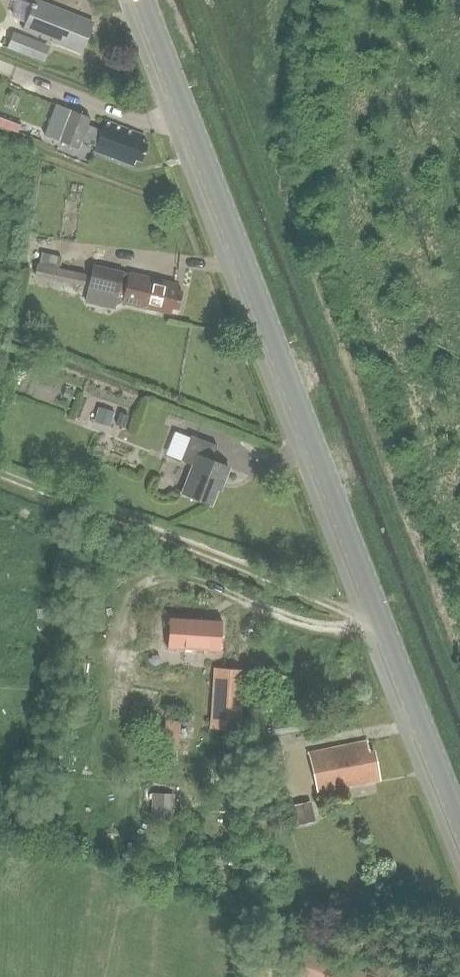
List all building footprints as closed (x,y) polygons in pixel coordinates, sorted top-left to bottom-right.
[(92,23),(34,1),(32,7),(18,1),(13,16),(27,22),(23,32),(80,53),(92,23)] [(45,63),(51,47),(14,33),(8,49),(45,63)] [(104,123),(102,128),(89,123),(91,118),(56,104),(44,134),(79,148),(82,141),(95,146),(93,152),(134,166),(136,160),(142,162),(147,146),(141,144),(143,137),(104,123)] [(18,134),(21,126),(0,118),(0,127),(18,134)] [(83,287),(86,276),(37,265),(34,277),(83,287)] [(88,286),(88,289),(124,295),(122,304),(168,313),(170,307),(177,308),(180,291),(175,290),(176,284),(127,275),(127,277),(121,275),(122,275),(92,269),(88,286)] [(97,403),(93,419),(109,424),(114,408),(97,403)] [(121,413),(116,424),(125,427),(129,416),(121,413)] [(211,461),(217,446),(190,436),(181,462),(193,466),(184,494),(212,504),(221,480),(224,481),(229,467),(211,461)] [(169,618),(167,649),(220,652),(221,621),(169,618)] [(242,731),(246,670),(215,668),(211,729),(242,731)] [(318,793),(381,781),(375,751),(371,752),(369,741),(310,753),(318,793)] [(152,817),(173,818),(174,795),(153,794),(152,817)] [(300,825),(315,821),(311,802),(295,806),(300,825)] [(363,967),(348,966),(347,976),(363,976),(363,967)]
